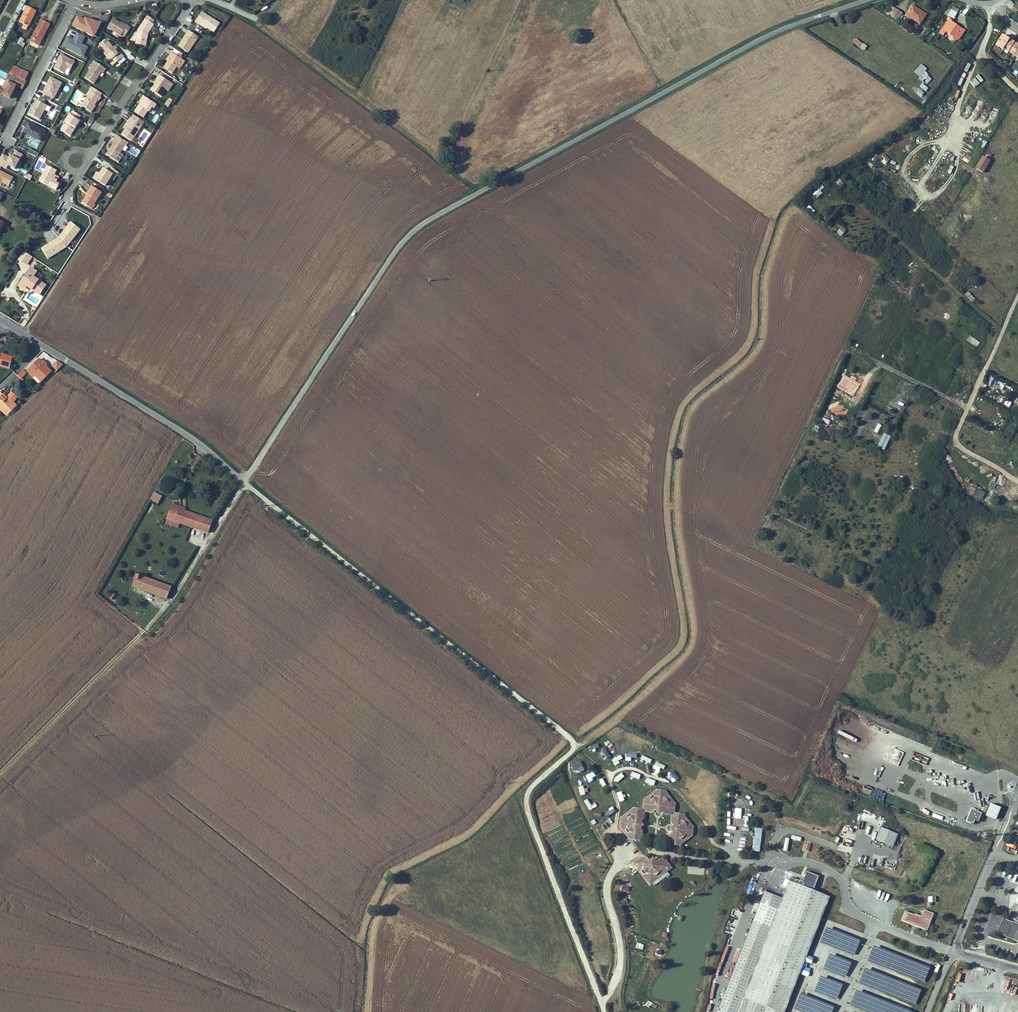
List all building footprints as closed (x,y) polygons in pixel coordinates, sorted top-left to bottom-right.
[(908,12),(906,15),(920,24),(926,14),(912,4),(907,11),(908,12)] [(886,14),(897,21),(902,13),(892,6),(886,14)] [(28,7),(19,22),(28,26),(36,11),(28,7)] [(199,24),(206,28),(213,33),(219,24),(201,12),(194,23),(198,25),(199,24)] [(76,16),(73,22),(77,24),(76,26),(91,34),(92,30),(95,32),(100,23),(85,18),(84,19),(76,16)] [(124,36),(129,28),(126,26),(125,27),(117,22),(112,18),(106,27),(120,36),(121,34),(124,36)] [(145,33),(147,34),(153,25),(144,19),(137,30),(137,33),(135,33),(131,39),(136,40),(143,42),(145,33)] [(949,19),(941,30),(945,33),(946,31),(954,37),(960,28),(952,22),(949,19)] [(41,20),(30,42),(38,46),(49,24),(41,20)] [(188,31),(177,47),(187,53),(197,37),(188,31)] [(84,37),(77,33),(74,39),(68,35),(63,44),(83,55),(88,46),(82,43),(84,37)] [(135,44),(145,46),(147,34),(145,33),(143,42),(136,40),(135,44)] [(1003,34),(997,46),(1017,57),(1017,42),(1003,34)] [(17,43),(22,46),(25,40),(20,37),(17,43)] [(856,38),(853,42),(860,47),(863,43),(856,38)] [(113,58),(116,62),(123,57),(119,53),(117,55),(112,48),(106,40),(98,47),(109,61),(113,58)] [(72,69),(76,61),(61,53),(55,66),(64,71),(66,66),(72,69)] [(181,59),(171,53),(168,56),(170,57),(167,62),(163,68),(172,74),(181,59)] [(94,61),(83,77),(94,84),(99,75),(101,76),(106,69),(94,61)] [(925,70),(926,68),(921,63),(914,72),(920,77),(925,70)] [(19,70),(13,67),(10,74),(16,76),(19,70)] [(19,70),(16,76),(25,81),(28,74),(19,70)] [(929,74),(925,70),(920,77),(919,78),(923,81),(923,80),(928,75),(929,74)] [(10,74),(3,87),(0,86),(0,93),(11,98),(17,85),(23,88),(27,81),(25,81),(16,76),(10,74)] [(169,82),(159,75),(156,79),(158,80),(155,85),(151,91),(160,96),(169,82)] [(932,78),(928,75),(923,80),(928,84),(932,78)] [(44,99),(51,102),(60,83),(49,77),(41,93),(46,95),(44,99)] [(928,88),(922,83),(919,86),(925,91),(928,88)] [(89,111),(93,105),(96,100),(98,101),(100,97),(90,91),(80,105),(89,111)] [(142,101),(140,104),(135,112),(144,117),(148,111),(149,112),(152,107),(154,109),(156,105),(143,96),(141,100),(142,101)] [(47,104),(37,99),(33,106),(32,105),(29,112),(40,117),(47,104)] [(55,104),(53,108),(51,107),(48,116),(53,118),(56,110),(60,112),(62,107),(55,104)] [(72,111),(61,128),(70,134),(79,121),(77,120),(79,116),(72,111)] [(129,118),(127,121),(129,122),(124,130),(121,135),(131,141),(139,129),(135,126),(138,123),(129,118)] [(45,129),(27,120),(22,131),(39,140),(45,129)] [(125,145),(115,139),(113,142),(114,142),(106,154),(115,160),(125,145)] [(131,145),(128,151),(136,156),(139,149),(131,145)] [(2,153),(0,157),(0,166),(5,168),(7,165),(15,169),(23,154),(14,149),(10,157),(2,153)] [(36,157),(38,153),(30,149),(28,153),(36,157)] [(987,165),(990,160),(983,155),(979,160),(987,165)] [(975,167),(983,172),(987,165),(979,160),(975,167)] [(47,166),(38,181),(48,186),(56,171),(47,166)] [(113,174),(116,176),(118,173),(111,168),(109,172),(103,168),(95,180),(105,186),(110,178),(113,174)] [(0,170),(0,184),(1,181),(8,185),(13,176),(0,170)] [(835,183),(839,188),(844,183),(839,178),(835,183)] [(816,198),(826,189),(822,185),(812,194),(816,198)] [(87,195),(82,203),(91,209),(101,193),(92,186),(86,194),(87,195)] [(47,259),(64,249),(81,229),(71,221),(56,239),(41,247),(47,259)] [(842,236),(846,229),(840,226),(837,233),(842,236)] [(23,251),(17,260),(27,266),(32,257),(23,251)] [(29,268),(18,285),(25,289),(27,287),(38,295),(44,285),(33,277),(36,272),(29,268)] [(968,291),(965,295),(973,302),(976,299),(968,291)] [(977,347),(980,342),(969,335),(966,339),(977,347)] [(9,368),(11,357),(1,354),(0,358),(0,366),(9,368)] [(33,376),(34,375),(35,374),(39,377),(40,376),(43,379),(51,371),(45,365),(46,364),(43,361),(42,362),(40,363),(38,360),(27,370),(33,376)] [(51,366),(56,371),(62,365),(57,360),(51,366)] [(17,375),(20,378),(21,379),(21,378),(26,373),(23,370),(17,375)] [(899,378),(887,406),(902,412),(904,406),(905,407),(914,384),(899,378)] [(0,397),(0,409),(1,408),(8,414),(16,405),(8,397),(7,398),(3,394),(3,395),(0,397)] [(1003,407),(1009,409),(1012,402),(1006,400),(1003,407)] [(996,426),(1002,428),(1006,420),(1001,417),(996,426)] [(990,432),(980,426),(978,430),(988,436),(990,432)] [(884,449),(888,440),(883,438),(879,446),(884,449)] [(977,487),(978,485),(973,483),(969,491),(973,493),(977,487)] [(982,498),(985,492),(977,487),(973,493),(982,498)] [(162,496),(154,492),(150,499),(159,503),(162,496)] [(213,520),(184,510),(172,506),(171,506),(167,517),(168,518),(166,523),(179,527),(180,522),(209,531),(213,520)] [(132,585),(143,589),(148,577),(136,573),(132,585)] [(143,589),(167,598),(171,586),(148,577),(143,589)] [(606,759),(610,757),(605,748),(601,750),(606,759)] [(618,761),(622,759),(621,755),(612,760),(615,765),(619,763),(618,761)] [(573,771),(583,768),(581,762),(571,765),(573,771)] [(661,772),(663,765),(656,762),(653,769),(661,772)] [(673,771),(668,774),(674,782),(679,778),(673,771)] [(594,772),(585,776),(587,780),(596,776),(594,772)] [(621,773),(614,779),(617,783),(624,776),(621,773)] [(670,802),(668,802),(665,798),(665,796),(667,794),(665,791),(661,791),(657,790),(654,793),(655,795),(655,797),(651,800),(649,800),(647,798),(644,800),(644,804),(643,808),(646,811),(648,809),(650,810),(652,812),(655,810),(655,808),(657,808),(657,810),(656,811),(657,812),(659,812),(660,811),(661,810),(661,809),(662,809),(662,811),(665,814),(667,812),(669,812),(671,814),(674,812),(674,808),(674,807),(674,808),(675,804),(672,801),(670,802)] [(990,804),(986,815),(996,819),(1000,807),(990,804)] [(612,807),(604,813),(607,818),(615,811),(612,807)] [(642,826),(642,824),(641,823),(640,823),(639,822),(639,821),(640,821),(643,818),(642,816),(642,814),(644,812),(642,809),(638,809),(637,809),(634,808),(631,811),(632,813),(632,815),(628,818),(626,818),(624,816),(621,818),(621,822),(621,823),(621,822),(620,826),(623,829),(625,828),(627,828),(630,832),(630,834),(628,836),(630,839),(638,840),(641,837),(639,835),(640,833),(642,831),(640,828),(638,828),(638,826),(640,827),(641,827),(642,826)] [(968,815),(966,821),(973,823),(975,820),(978,821),(981,814),(977,813),(978,811),(973,809),(970,816),(968,815)] [(692,831),(693,827),(690,824),(688,826),(686,825),(683,821),(683,819),(685,817),(683,814),(679,814),(675,813),(672,816),(674,818),(673,820),(671,822),(674,825),(675,825),(675,827),(673,827),(672,826),(671,827),(671,829),(672,830),(673,831),(674,831),(674,832),(673,832),(670,835),(671,837),(671,839),(669,841),(671,844),(675,844),(676,844),(679,845),(682,842),(681,840),(681,838),(685,835),(687,835),(689,837),(692,835),(692,831)] [(761,851),(762,828),(755,827),(753,851),(761,851)] [(876,839),(885,843),(890,831),(881,827),(876,839)] [(898,834),(890,831),(885,843),(893,846),(898,834)] [(604,838),(600,841),(605,850),(610,848),(604,838)] [(671,868),(665,860),(663,862),(661,861),(659,859),(657,861),(656,863),(654,863),(655,861),(654,859),(652,859),(650,860),(650,862),(648,862),(648,860),(646,858),(644,859),(642,859),(640,857),(633,863),(639,871),(641,869),(643,869),(646,873),(646,875),(644,877),(649,885),(657,879),(655,876),(656,874),(660,871),(662,871),(663,874),(671,868)] [(704,875),(705,866),(688,865),(687,874),(704,875)] [(802,881),(814,886),(818,875),(806,871),(802,881)] [(718,1009),(727,1011),(784,1011),(829,897),(813,890),(814,886),(802,881),(790,876),(782,898),(764,891),(718,1009)] [(926,907),(924,914),(908,908),(905,917),(928,926),(934,910),(926,907)] [(1013,919),(1013,920),(1010,919),(1011,919),(1003,915),(997,930),(1005,933),(1005,932),(1007,933),(1007,934),(1015,937),(1015,938),(1017,940),(1017,921),(1013,919)] [(825,928),(820,944),(855,955),(860,939),(825,928)] [(873,946),(867,962),(924,983),(930,967),(873,946)] [(828,954),(823,969),(846,978),(852,962),(828,954)] [(858,985),(917,1003),(922,988),(863,969),(858,985)] [(820,976),(814,991),(837,1000),(843,984),(820,976)] [(913,1011),(855,990),(849,1006),(866,1011),(913,1011)] [(835,1006),(800,994),(794,1009),(801,1011),(833,1011),(835,1006)]
